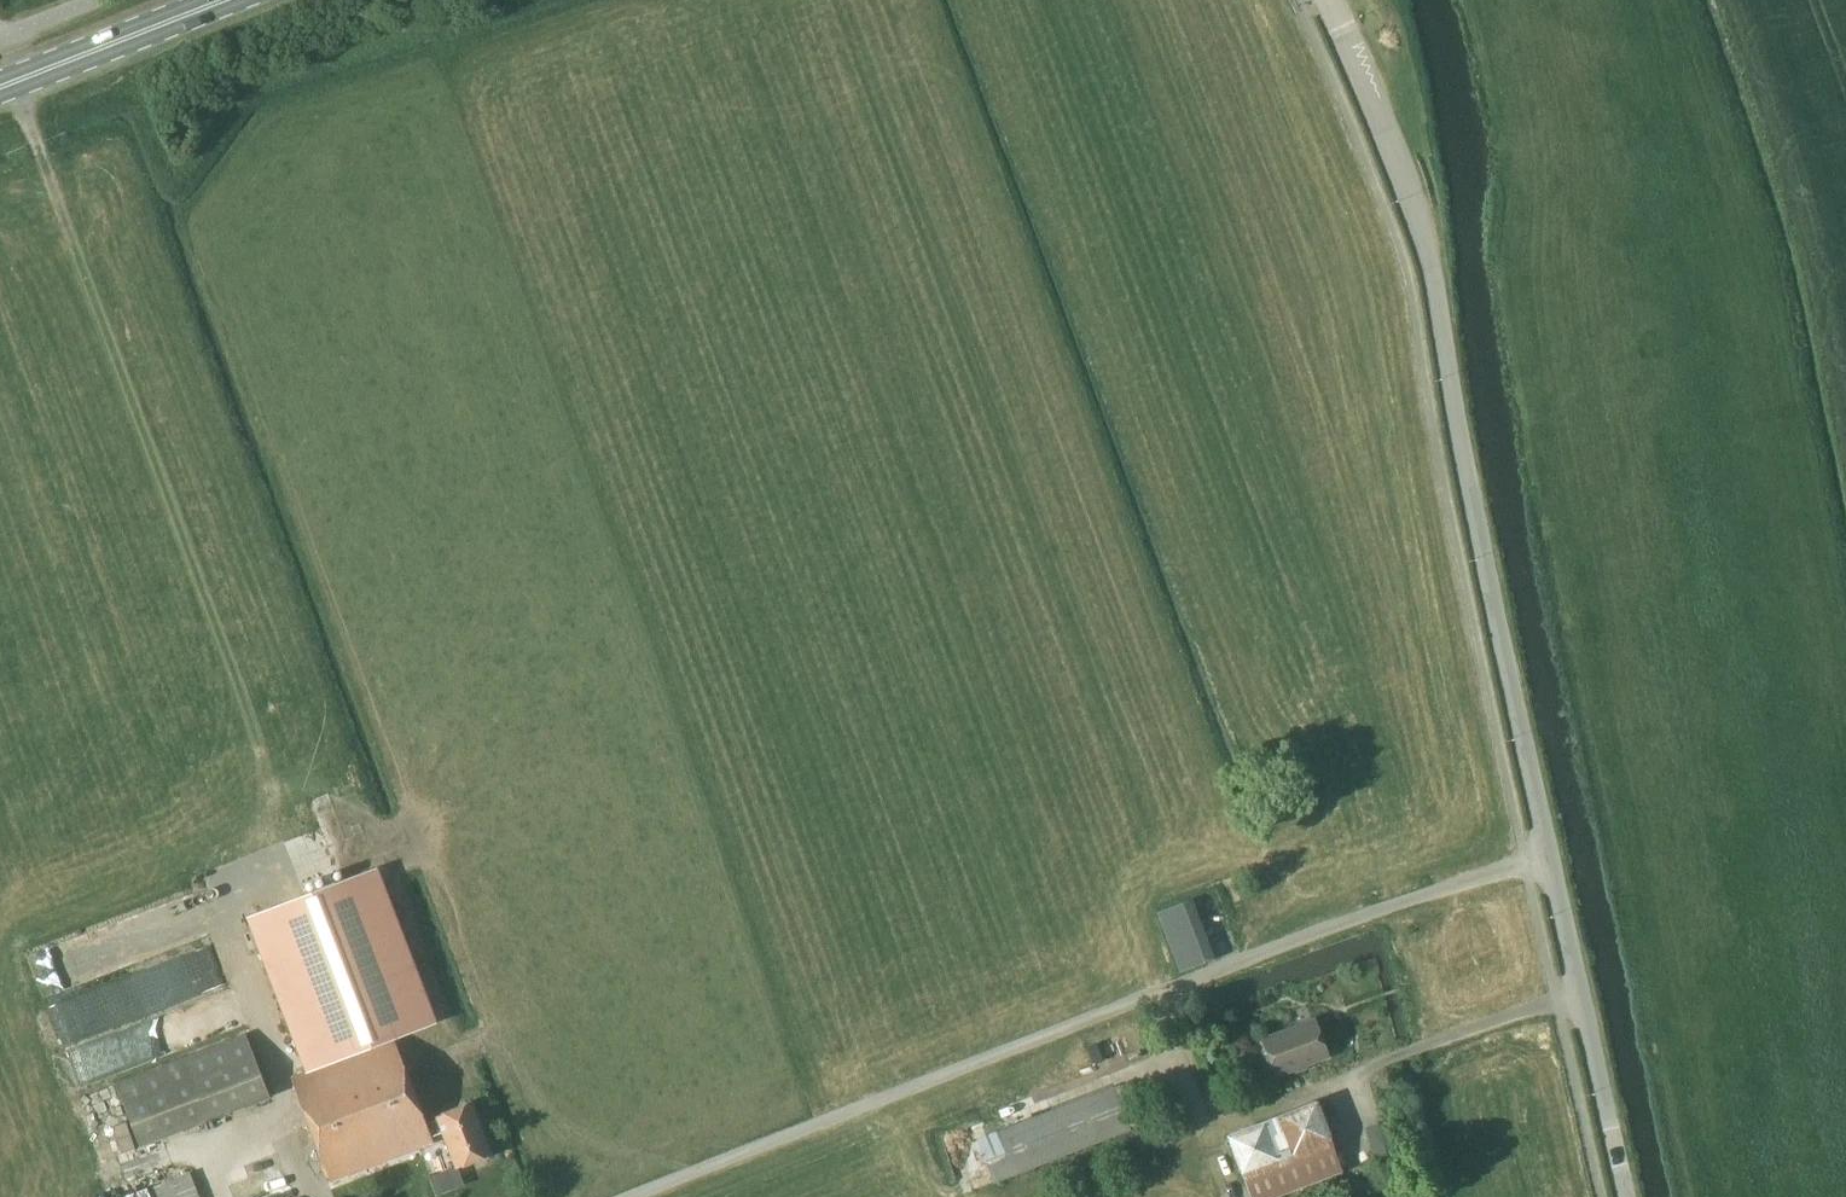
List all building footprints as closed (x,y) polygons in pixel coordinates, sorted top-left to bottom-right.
[(257,913),(247,917),(253,932),(306,1071),(394,1038),(395,1041),(423,1029),(438,1023),(378,867),(267,909),(257,913)] [(1181,971),(1205,962),(1183,902),(1159,911),(1181,971)] [(1279,1073),(1331,1053),(1317,1016),(1265,1037),(1279,1073)] [(141,1146),(269,1096),(245,1033),(116,1083),(141,1146)] [(331,1182),(434,1143),(394,1038),(291,1077),(331,1182)] [(995,1182),(1132,1129),(1115,1085),(978,1137),(995,1182)] [(1346,1169),(1320,1096),(1229,1128),(1253,1196),(1265,1196),(1346,1169)] [(437,1118),(426,1122),(431,1136),(442,1132),(456,1167),(492,1153),(472,1103),(436,1117),(437,1118)] [(1389,1120),(1367,1126),(1376,1160),(1398,1155),(1389,1120)] [(124,1193),(176,1173),(164,1142),(143,1151),(112,1163),(119,1181),(124,1193)] [(129,1195),(130,1196),(199,1196),(189,1172),(129,1195)]
